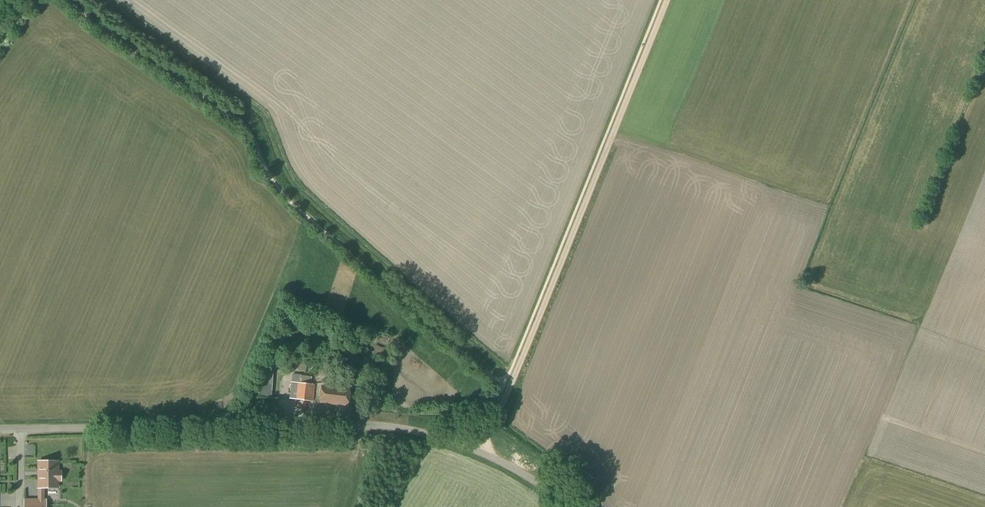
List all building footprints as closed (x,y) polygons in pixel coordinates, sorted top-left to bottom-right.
[(297,329),(291,325),(288,330),(293,333),(297,329)] [(389,360),(389,351),(374,345),(374,351),(369,351),(369,355),(373,356),(373,358),(389,360)] [(313,374),(308,374),(308,372),(302,372),(302,374),(292,373),(291,382),(290,399),(296,399),(313,401),(315,384),(316,376),(312,376),(313,374)] [(379,378),(378,386),(387,386),(388,378),(379,378)] [(271,396),(273,380),(261,379),(260,390),(260,395),(271,396)] [(348,405),(349,390),(322,387),(321,402),(348,405)] [(61,472),(58,472),(58,462),(38,462),(38,488),(58,488),(58,481),(61,481),(61,472)] [(47,499),(24,499),(24,506),(47,506),(47,499)]
